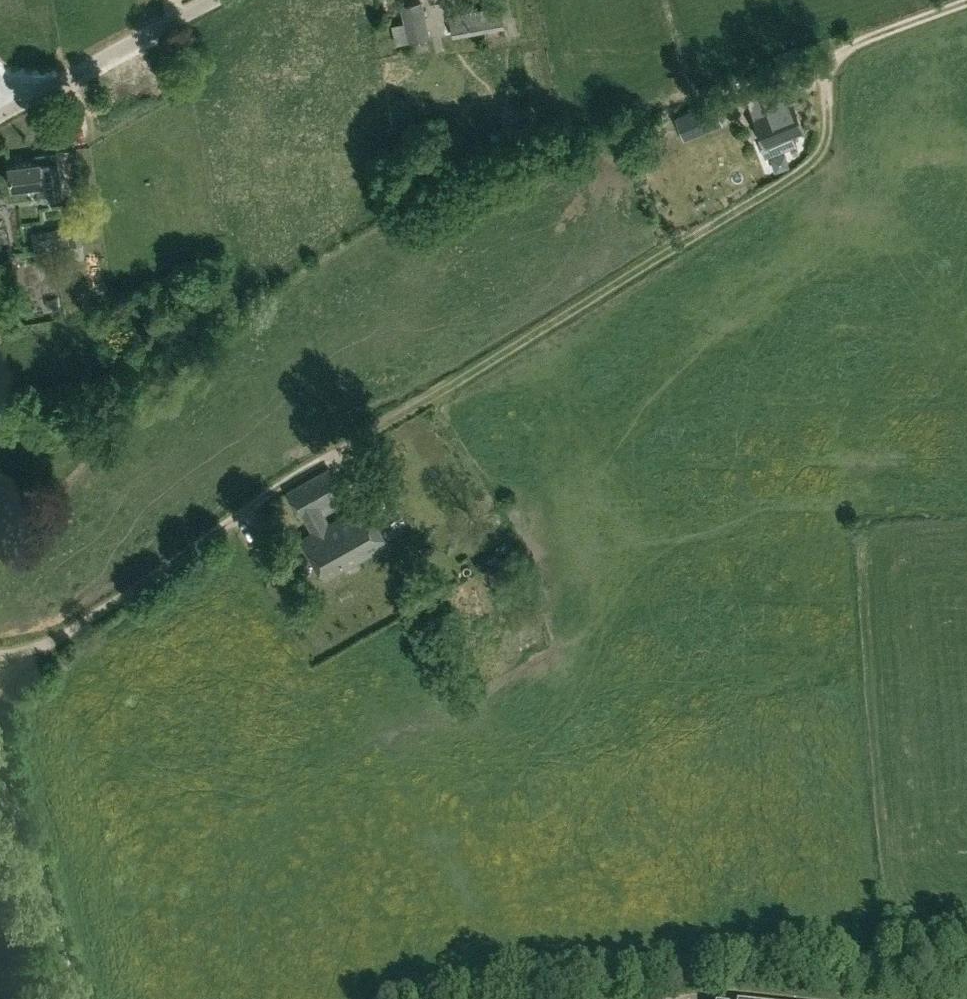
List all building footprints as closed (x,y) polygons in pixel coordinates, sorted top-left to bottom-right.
[(404,21),(392,24),(396,44),(409,41),(409,42),(428,37),(420,2),(401,7),(404,21)] [(452,36),(452,37),(504,27),(500,7),(448,17),(450,26),(442,27),(444,37),(452,36)] [(765,145),(803,129),(785,82),(746,97),(765,145)] [(720,121),(712,101),(676,115),(684,136),(720,121)] [(8,165),(11,187),(42,183),(44,197),(63,195),(59,169),(58,169),(56,153),(33,155),(34,161),(8,165)] [(329,468),(287,492),(300,516),(304,514),(314,532),(302,538),(325,577),(387,542),(365,503),(327,525),(317,507),(343,493),(329,468)]
